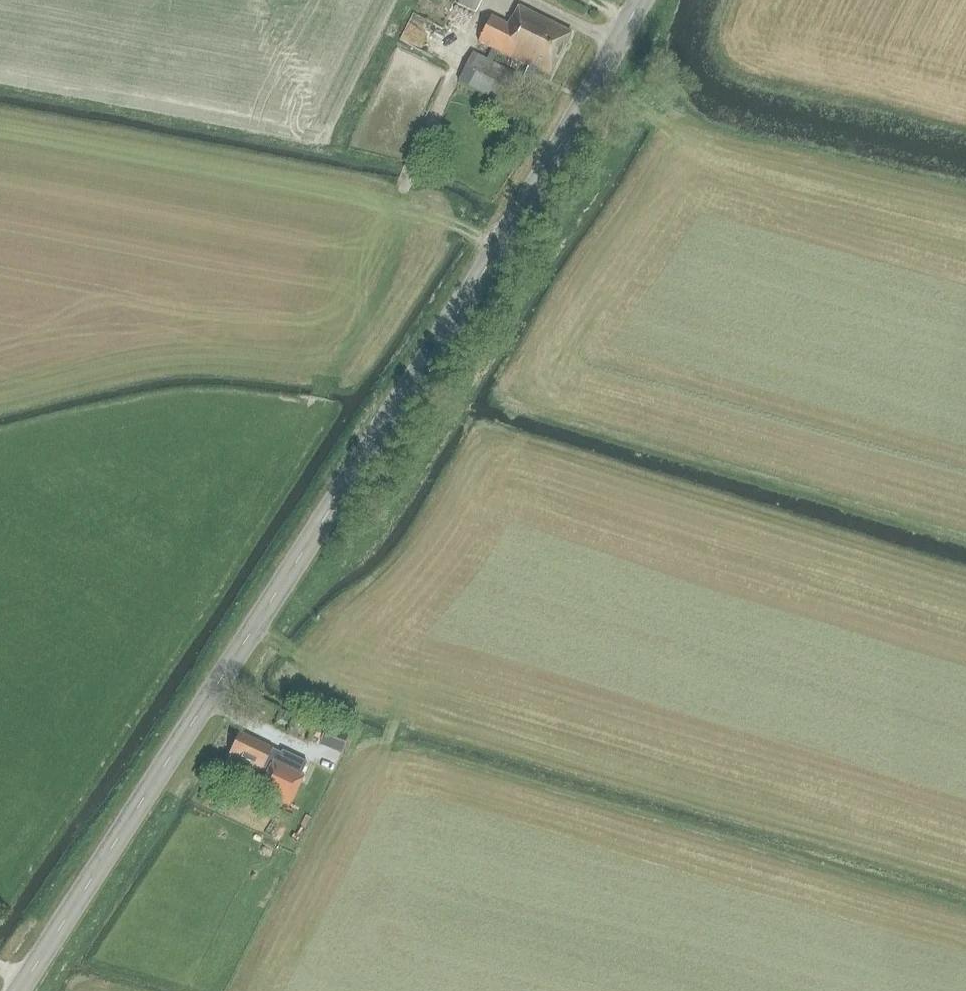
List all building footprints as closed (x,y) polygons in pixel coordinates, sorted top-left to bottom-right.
[(456,5),(475,14),(481,0),(459,0),(456,5)] [(516,75),(492,63),(498,52),(528,67),(529,65),(549,75),(571,33),(518,6),(511,19),(510,19),(507,25),(490,16),(477,41),(478,42),(491,48),(485,60),(472,53),(458,81),(502,103),(516,75)] [(347,734),(325,726),(315,722),(307,742),(317,746),(320,739),(341,748),(347,734)] [(267,773),(258,790),(289,805),(295,793),(303,776),(299,774),(305,762),(281,750),(280,753),(272,749),(240,733),(229,756),(261,771),(262,770),(267,773)]
